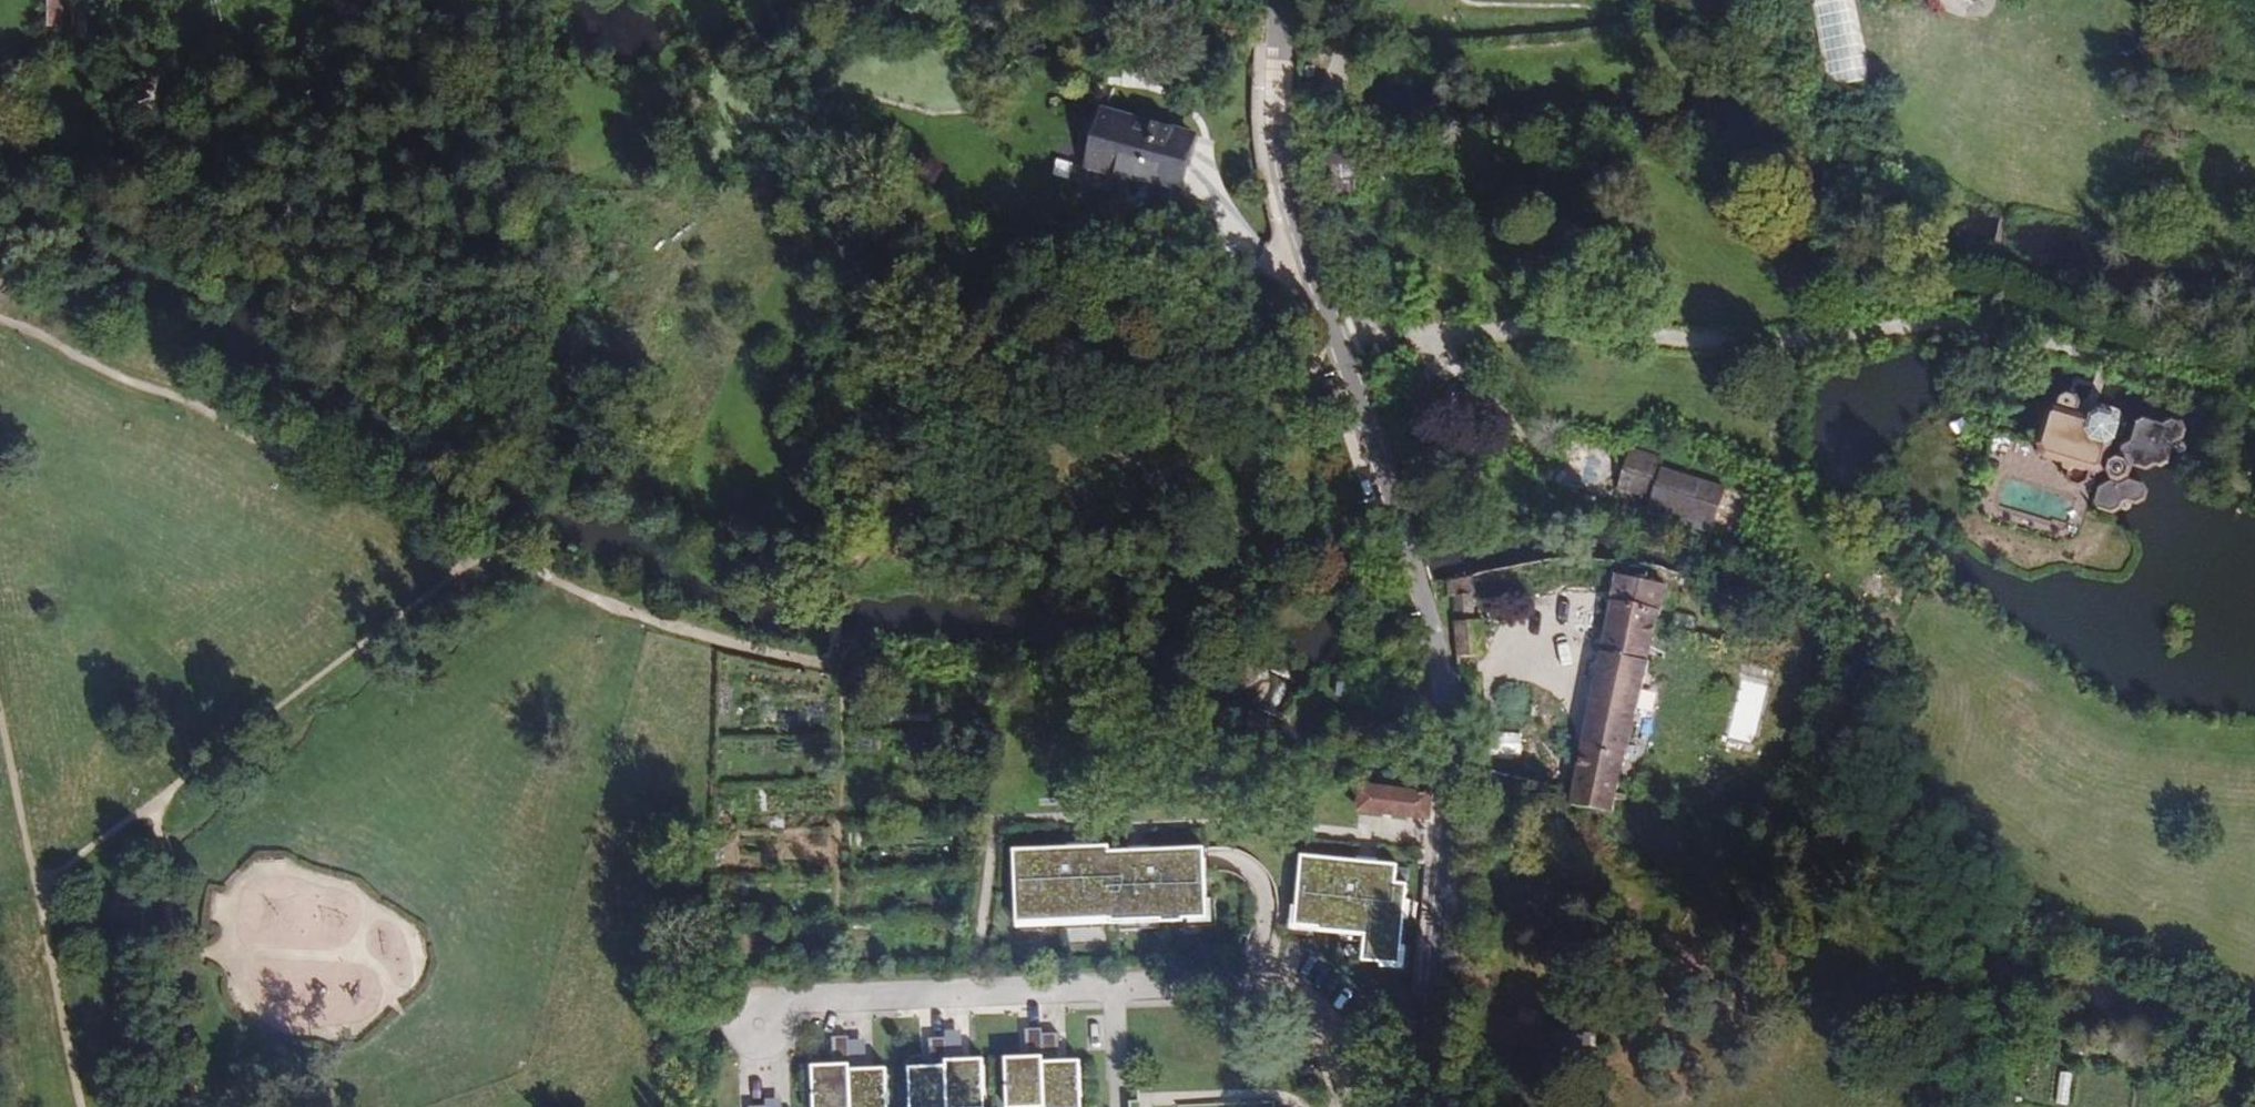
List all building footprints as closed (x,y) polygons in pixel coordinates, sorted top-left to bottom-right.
[(1194,136),(1105,112),(1090,167),(1179,191),(1194,136)] [(2038,444),(2001,432),(1991,438),(1983,464),(1989,473),(2001,477),(2008,474),(2048,487),(2068,475),(2072,483),(2080,485),(2089,481),(2091,474),(2098,473),(2106,470),(2111,480),(2101,488),(2096,501),(2101,509),(2113,513),(2121,508),(2122,504),(2127,500),(2138,503),(2145,500),(2148,491),(2143,484),(2131,478),(2135,465),(2147,469),(2156,464),(2161,466),(2168,462),(2175,442),(2183,438),(2185,430),(2182,422),(2173,420),(2164,424),(2145,419),(2138,423),(2133,442),(2124,447),(2125,450),(2114,457),(2118,440),(2122,424),(2117,414),(2101,409),(2091,414),(2089,416),(2076,412),(2080,402),(2076,395),(2068,393),(2061,397),(2057,406),(2052,407),(2048,411),(2038,444)] [(1726,490),(1661,469),(1664,461),(1630,451),(1618,488),(1652,499),(1650,505),(1715,526),(1726,490)] [(1667,585),(1616,573),(1570,804),(1614,813),(1667,585)] [(1449,595),(1454,595),(1473,593),(1477,593),(1474,577),(1447,580),(1449,595)] [(1473,593),(1454,595),(1457,657),(1486,655),(1484,620),(1475,621),(1473,593)] [(1433,793),(1363,786),(1360,810),(1431,818),(1433,793)] [(1107,847),(1012,850),(1014,923),(1108,920),(1108,923),(1158,921),(1158,924),(1181,923),(1181,920),(1205,919),(1203,850),(1108,853),(1107,847)] [(1398,866),(1302,857),(1295,926),(1319,929),(1319,931),(1365,936),(1363,962),(1401,965),(1408,885),(1396,884),(1398,866)] [(1552,1030),(1550,1059),(1595,1063),(1598,1034),(1552,1030)] [(1006,1061),(1008,1106),(1082,1106),(1081,1064),(1043,1065),(1043,1059),(1006,1061)] [(910,1069),(911,1106),(985,1106),(984,1062),(947,1062),(947,1068),(910,1069)] [(813,1066),(814,1106),(889,1106),(888,1069),(850,1071),(850,1065),(813,1066)]
